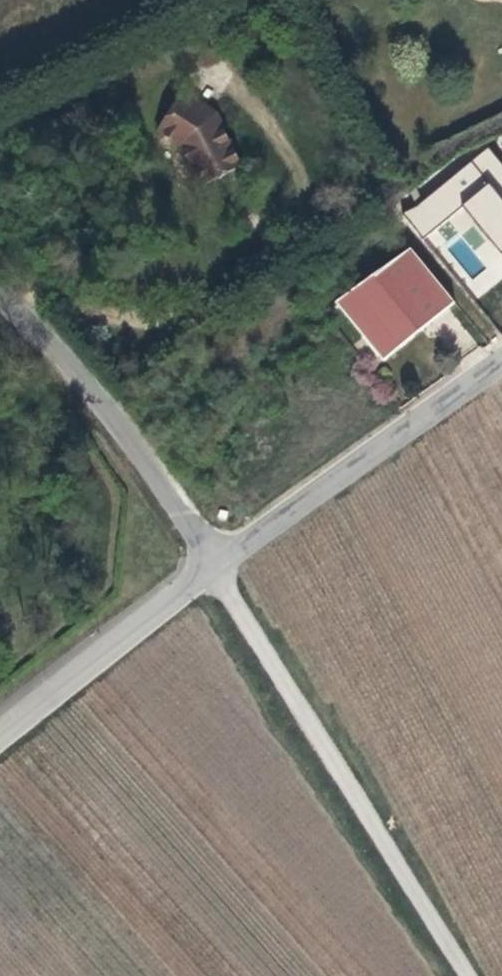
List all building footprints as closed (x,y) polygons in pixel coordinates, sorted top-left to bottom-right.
[(203,181),(245,160),(221,110),(186,87),(160,126),(184,144),(203,181)] [(403,213),(421,238),(464,205),(501,255),(501,160),(492,146),(403,213)] [(450,214),(458,228),(472,220),(464,206),(450,214)] [(459,303),(414,248),(340,307),(386,362),(459,303)] [(491,264),(467,284),(478,297),(501,277),(491,264)]
